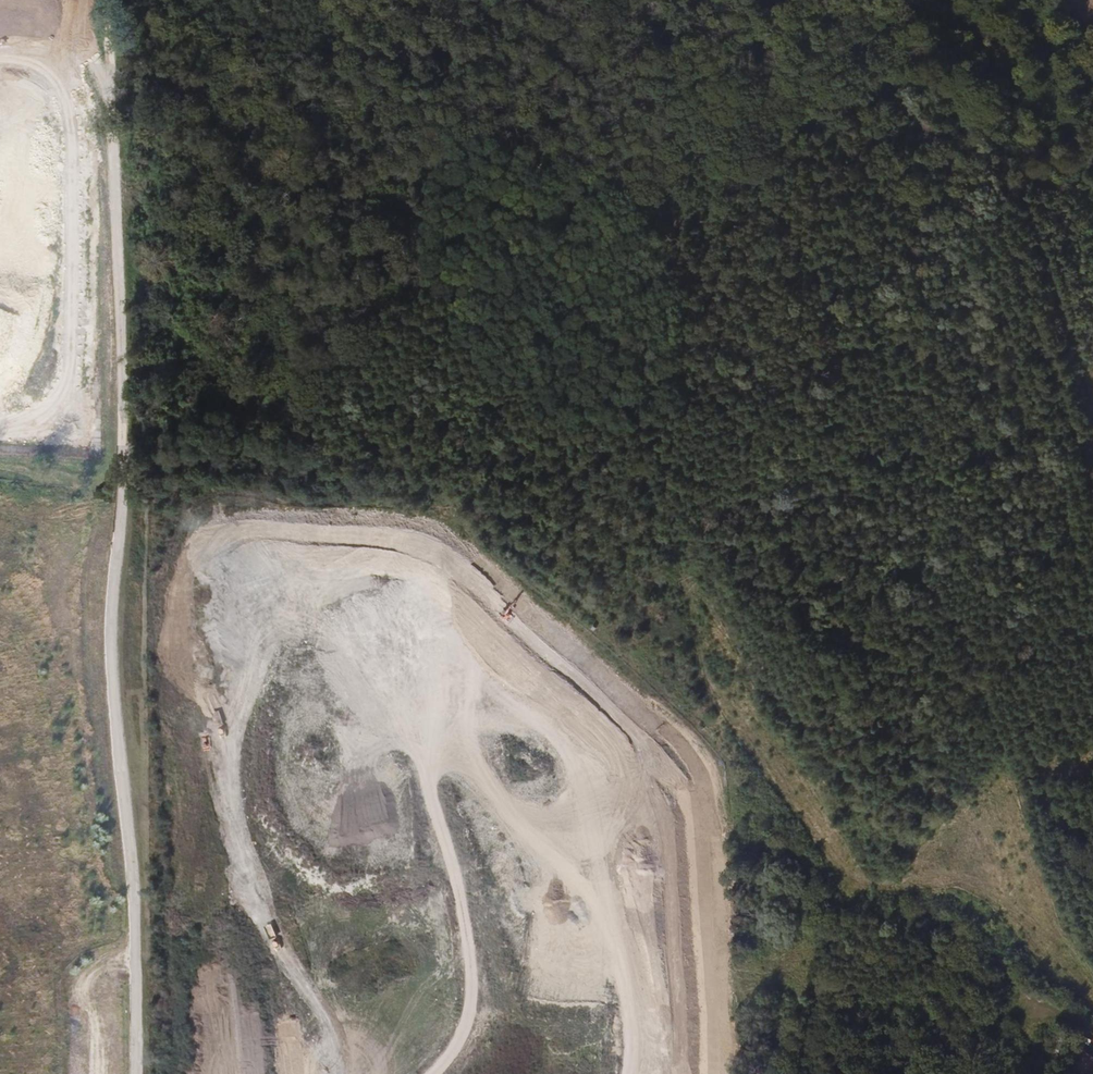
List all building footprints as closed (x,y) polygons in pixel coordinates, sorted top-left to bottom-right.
[(1068,1066),(1076,1073),(1092,1073),(1092,1055),(1085,1048),(1068,1066)]
